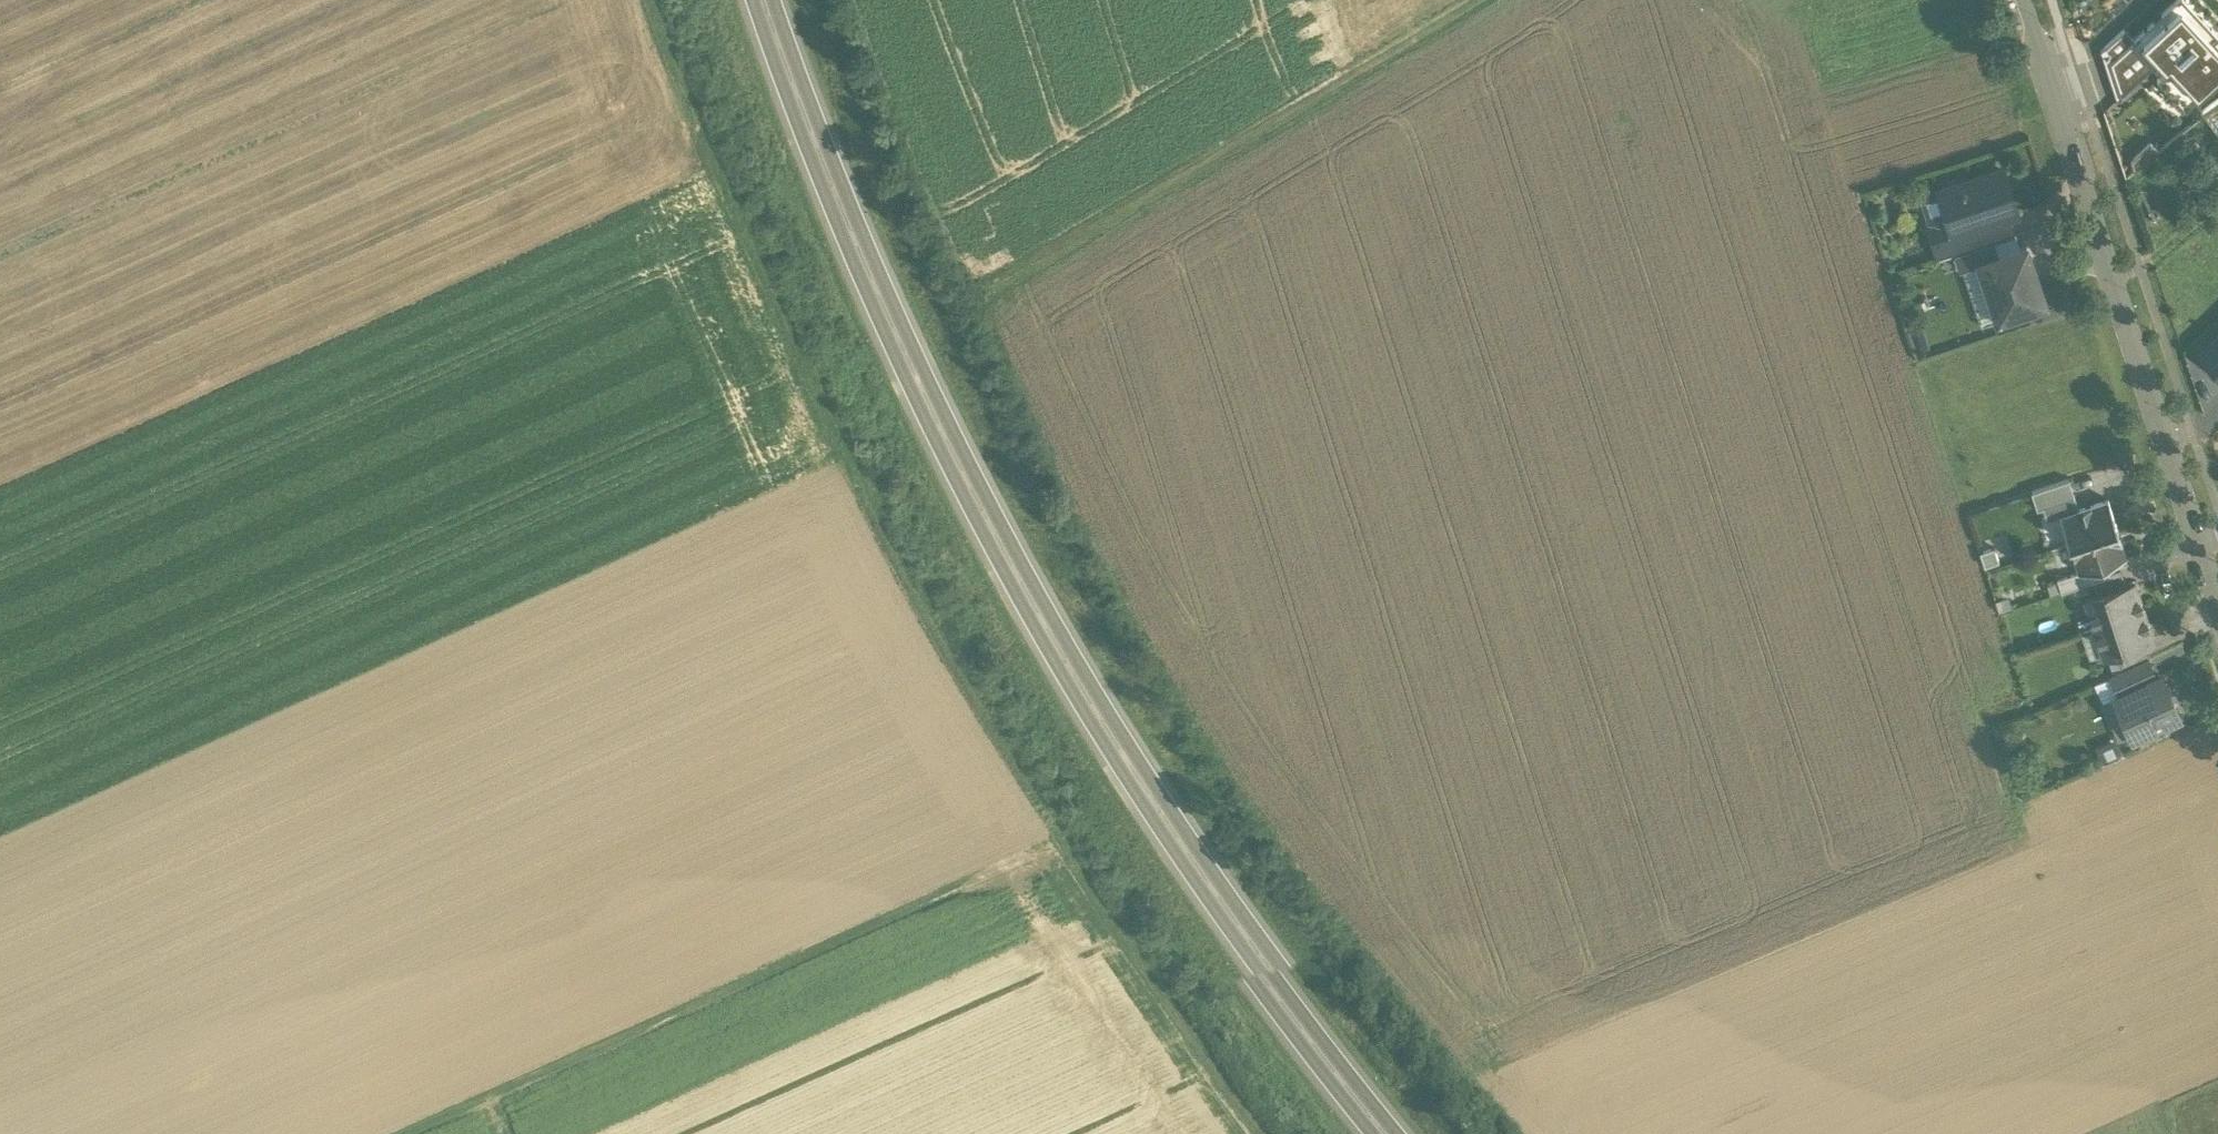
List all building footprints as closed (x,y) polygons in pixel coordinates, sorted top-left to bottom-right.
[(2134,40),(2131,43),(2153,67),(2161,76),(2157,80),(2186,111),(2196,101),(2199,104),(2217,87),(2217,44),(2215,41),(2217,37),(2217,35),(2203,19),(2198,23),(2177,0),(2134,40)] [(2134,40),(2124,29),(2104,48),(2120,97),(2153,67),(2131,43),(2134,40)] [(2001,167),(1938,188),(1946,213),(1952,232),(1976,225),(2007,214),(2016,211),(2001,167)] [(1976,225),(1952,232),(1946,213),(1927,219),(1940,257),(1954,252),(1982,244),(1976,225)] [(2007,214),(1976,225),(1982,244),(1992,240),(2013,234),(2007,214)] [(2013,234),(1992,240),(1996,253),(2017,246),(2013,234)] [(1982,244),(1954,252),(1959,267),(1977,260),(1977,259),(1996,253),(1992,240),(1982,244)] [(2041,289),(2026,243),(2017,246),(1996,253),(1977,259),(1977,260),(1997,318),(2035,305),(2045,302),(2041,289)] [(2066,281),(2041,289),(2045,302),(2035,305),(2040,318),(2074,306),(2066,281)] [(2201,352),(2217,370),(2217,336),(2201,352)] [(2042,505),(2073,495),(2068,479),(2031,492),(2036,507),(2042,505)] [(2077,507),(2073,495),(2042,505),(2046,518),(2058,514),(2058,513),(2077,507)] [(2077,507),(2058,513),(2058,514),(2067,541),(2068,541),(2115,525),(2116,525),(2107,497),(2077,507)] [(2115,525),(2068,541),(2078,570),(2105,562),(2125,555),(2115,525)] [(2105,562),(2078,570),(2056,577),(2060,590),(2092,580),(2109,574),(2105,562)] [(2109,574),(2092,580),(2097,593),(2125,584),(2120,570),(2109,574)] [(2097,593),(2084,598),(2094,626),(2143,610),(2133,582),(2125,584),(2097,593)] [(2143,610),(2094,626),(2103,654),(2115,650),(2143,641),(2152,638),(2143,610)] [(2143,641),(2115,650),(2121,667),(2145,656),(2148,655),(2143,641)] [(2121,667),(2109,673),(2118,693),(2154,677),(2145,656),(2121,667)] [(2118,693),(2116,694),(2133,734),(2178,714),(2160,674),(2154,677),(2118,693)]
